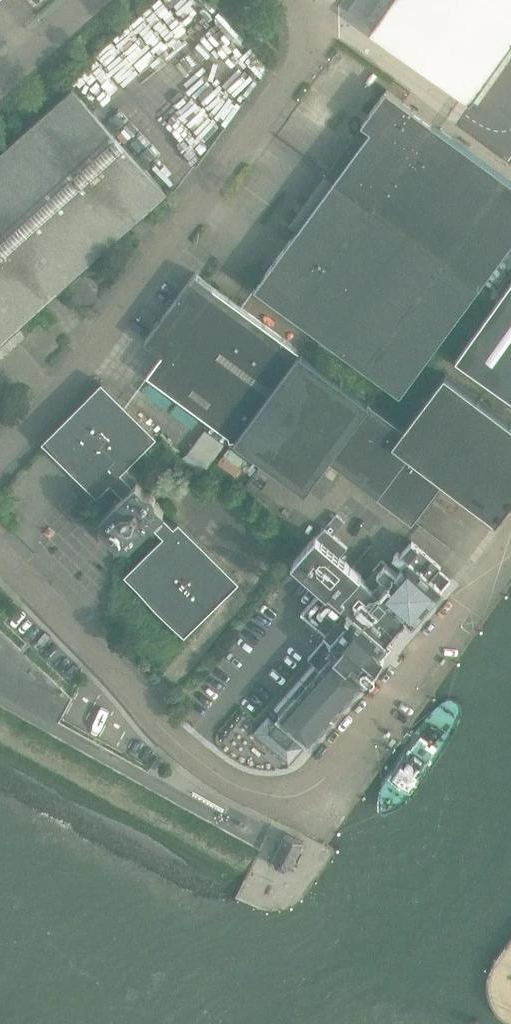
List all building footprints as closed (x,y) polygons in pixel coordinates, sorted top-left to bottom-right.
[(388,4),(439,39),(456,15),(435,0),(391,0),(388,4)] [(456,15),(467,0),(435,0),(456,15)] [(456,15),(507,51),(510,45),(510,17),(487,0),(467,0),(456,15)] [(510,17),(510,0),(487,0),(510,17)] [(388,4),(370,29),(421,65),(439,39),(388,4)] [(456,15),(439,39),(490,75),(507,51),(456,15)] [(439,39),(421,65),(463,95),(471,101),(490,75),(439,39)] [(137,219),(167,192),(73,87),(0,153),(0,339),(8,332),(4,328),(11,322),(16,328),(137,219)] [(510,244),(510,181),(387,89),(362,123),(371,130),(306,218),(298,219),(294,225),(298,229),(255,287),(400,394),(510,244)] [(300,350),(195,273),(178,297),(146,340),(160,350),(144,371),(230,435),(230,439),(235,438),(306,491),(329,458),(413,521),(443,481),(497,522),(510,503),(510,423),(445,374),(405,427),(300,350)] [(456,360),(510,399),(510,282),(456,360)] [(118,469),(151,436),(102,388),(49,442),(97,490),(108,479),(124,495),(133,485),(118,469)] [(130,544),(151,524),(161,513),(164,511),(165,509),(156,500),(156,498),(155,495),(153,493),(151,491),(149,491),(146,491),(137,482),(133,485),(124,495),(102,516),(104,518),(104,526),(102,527),(105,530),(102,533),(114,545),(117,542),(119,544),(121,543),(129,543),(130,544)] [(236,576),(176,517),(171,522),(161,513),(151,524),(160,533),(121,572),(181,631),(236,576)] [(268,714),(253,732),(288,763),(289,764),(305,745),(301,743),(305,738),(310,743),(366,679),(362,675),(367,670),(371,673),(385,656),(379,651),(387,642),(388,642),(387,641),(406,620),(412,625),(444,589),(443,589),(450,580),(438,570),(441,567),(412,541),(408,546),(405,550),(402,547),(398,552),(394,556),(404,564),(396,572),(382,560),(373,570),(375,572),(366,582),(361,577),(362,575),(339,556),(347,547),(333,534),(345,521),(337,514),(318,536),(317,535),(316,536),(292,562),(293,562),(308,576),(322,589),(302,613),(313,623),(328,636),(308,658),(320,668),(279,716),(282,719),(279,723),(268,714)] [(292,867),(303,841),(285,833),(273,858),(276,867),(284,870),(292,867)]
